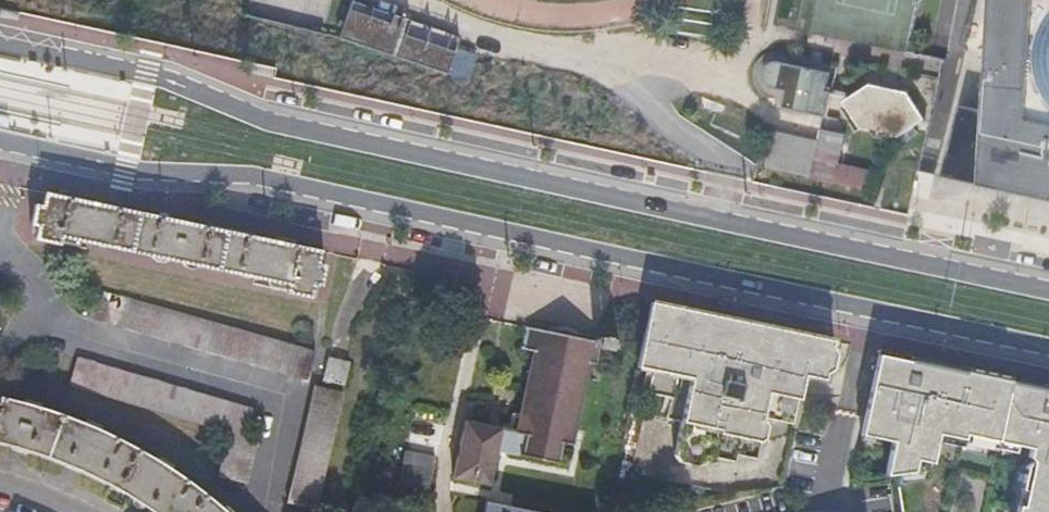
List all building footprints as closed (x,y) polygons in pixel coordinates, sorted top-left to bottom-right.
[(935,174),(944,176),(1048,198),(1048,0),(978,0),(935,174)] [(461,37),(352,1),(340,39),(470,82),(478,56),(457,49),(461,37)] [(795,65),(781,62),(779,62),(778,62),(777,62),(776,62),(775,62),(774,63),(772,63),(771,64),(770,64),(769,65),(768,66),(767,67),(767,68),(766,69),(766,70),(765,71),(765,72),(765,73),(764,74),(764,75),(764,77),(765,78),(765,79),(765,80),(766,81),(766,82),(767,83),(768,84),(768,85),(769,86),(770,87),(771,87),(772,88),(774,88),(787,91),(783,108),(827,117),(831,100),(844,103),(861,128),(873,131),(875,137),(883,138),(889,134),(899,136),(926,120),(909,92),(871,84),(851,97),(832,93),(832,92),(826,90),(830,73),(795,65)] [(819,142),(774,132),(766,167),(871,190),(874,173),(838,165),(845,134),(822,130),(819,142)] [(319,265),(322,252),(47,194),(45,207),(38,206),(32,226),(40,227),(37,241),(60,245),(61,238),(288,287),(287,294),(310,298),(314,284),(322,286),(327,266),(319,265)] [(307,373),(315,346),(97,288),(90,315),(307,373)] [(643,343),(638,368),(691,379),(675,456),(680,463),(697,466),(704,462),(714,464),(715,458),(733,461),(734,454),(754,459),(757,444),(766,438),(767,429),(762,421),(762,419),(794,425),(804,376),(809,377),(817,337),(652,303),(643,343)] [(528,436),(524,455),(560,464),(562,453),(564,442),(574,445),(596,345),(530,329),(525,351),(537,354),(519,434),(528,436)] [(817,337),(809,377),(824,380),(826,373),(832,369),(836,354),(832,347),(833,341),(817,337)] [(346,376),(351,354),(331,349),(326,372),(346,376)] [(887,475),(915,471),(918,460),(933,464),(938,442),(939,435),(965,440),(966,435),(1018,446),(1032,449),(1030,457),(1033,462),(1028,466),(1023,490),(1027,491),(1024,507),(1020,506),(1018,511),(1048,511),(1048,386),(1045,385),(1044,390),(1039,389),(1017,385),(1011,383),(1012,378),(1010,377),(951,365),(881,350),(867,413),(866,420),(862,435),(878,439),(894,442),(887,475)] [(248,426),(255,402),(77,355),(70,384),(229,427),(220,471),(246,475),(257,429),(248,426)] [(317,499),(343,384),(315,378),(290,494),(317,499)] [(1040,384),(1018,379),(1017,385),(1039,389),(1040,384)] [(65,417),(43,410),(44,405),(29,401),(28,405),(3,400),(1,406),(0,406),(0,446),(51,459),(65,417)] [(116,458),(126,443),(99,429),(100,424),(85,419),(84,423),(65,417),(51,459),(73,467),(101,481),(120,491),(132,474),(123,467),(124,464),(116,458)] [(528,436),(519,434),(468,422),(457,479),(491,487),(500,452),(524,455),(528,436)] [(878,439),(862,435),(861,441),(877,444),(878,439)] [(965,440),(939,435),(938,442),(964,447),(965,442),(1016,453),(1018,446),(966,435),(965,440)] [(564,442),(562,453),(572,454),(574,445),(564,442)] [(208,495),(172,468),(173,463),(161,455),(159,459),(126,443),(116,458),(124,464),(123,467),(132,474),(120,491),(137,500),(151,509),(155,511),(172,511),(179,503),(187,508),(190,505),(196,509),(208,495)] [(439,460),(408,453),(402,485),(432,492),(439,460)] [(918,460),(915,471),(933,464),(918,460)] [(1023,490),(1020,490),(1016,505),(1020,506),(1024,507),(1027,491),(1023,490)] [(228,505),(226,507),(208,495),(196,509),(190,505),(187,508),(179,503),(172,511),(237,511),(228,505)] [(489,503),(488,511),(535,511),(489,503)]
